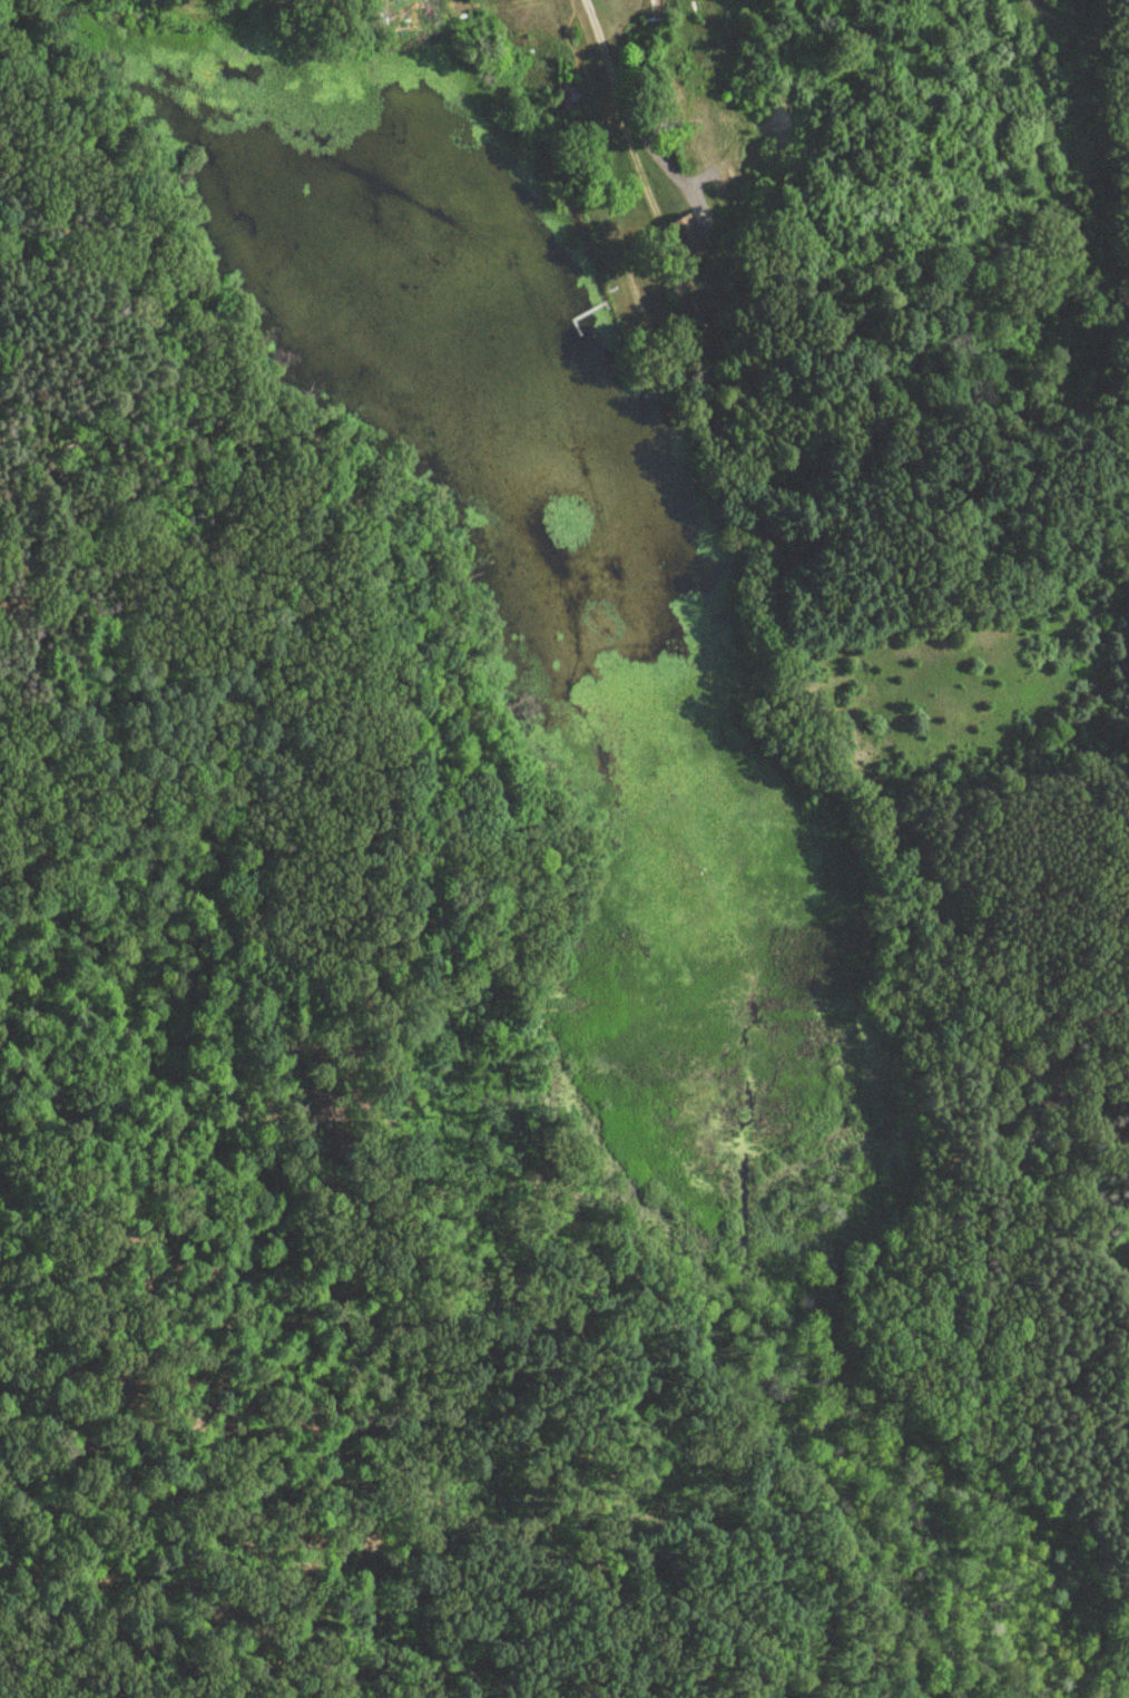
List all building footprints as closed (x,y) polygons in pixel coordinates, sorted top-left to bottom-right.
[(681,252),(704,244),(695,219),(672,227),(681,252)]
